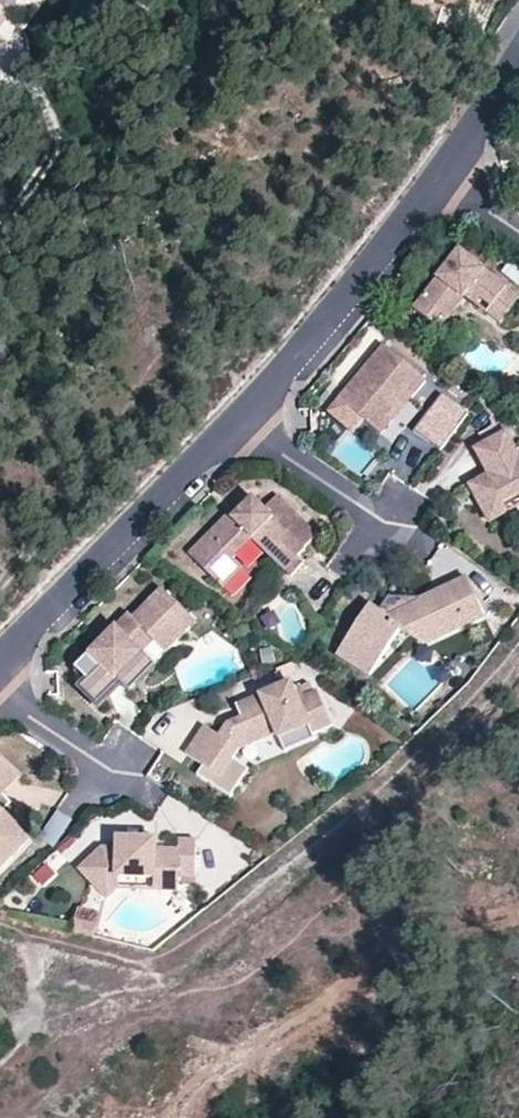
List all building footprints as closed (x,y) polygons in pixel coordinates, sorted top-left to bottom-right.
[(468,293),(473,286),(494,302),(489,309),(503,320),(518,300),(518,291),(462,247),(417,306),(435,320),(443,310),(450,316),(468,293)] [(468,293),(489,309),(494,302),(473,286),(468,293)] [(339,399),(364,421),(381,435),(393,421),(389,418),(407,397),(411,401),(426,383),(384,347),(339,399)] [(472,414),(446,395),(426,424),(452,443),(472,414)] [(393,421),(411,401),(407,397),(389,418),(393,421)] [(353,434),(364,421),(339,399),(328,412),(353,434)] [(518,497),(518,455),(507,434),(476,452),(486,468),(500,460),(505,469),(471,488),(487,516),(518,497)] [(518,510),(518,497),(487,516),(492,525),(518,510)] [(225,589),(247,572),(266,554),(293,579),(305,566),(298,559),(306,551),(253,499),(234,519),(230,515),(190,556),(225,589)] [(255,582),(247,572),(225,589),(236,600),(255,582)] [(365,629),(356,623),(334,654),(367,676),(398,630),(412,640),(427,618),(431,621),(438,638),(482,618),(465,580),(445,590),(448,598),(431,606),(422,600),(389,598),(376,613),(365,629)] [(153,666),(196,623),(162,589),(133,619),(129,615),(90,654),(92,656),(80,668),(109,697),(121,684),(122,683),(118,679),(130,667),(142,678),(153,666)] [(445,590),(422,600),(431,606),(448,598),(445,590)] [(367,607),(356,623),(365,629),(376,613),(367,607)] [(420,645),(438,638),(431,621),(427,618),(412,640),(420,645)] [(130,667),(118,679),(122,683),(121,684),(130,693),(143,679),(142,678),(130,667)] [(248,717),(241,720),(227,726),(219,737),(204,728),(185,756),(219,778),(237,750),(276,735),(278,740),(307,728),(311,736),(331,727),(317,694),(304,699),(300,688),(293,690),(291,685),(242,704),(248,717)] [(236,707),(241,720),(248,717),(242,704),(236,707)] [(281,748),(311,736),(307,728),(278,740),(281,748)] [(6,795),(22,779),(0,758),(0,801),(6,795)] [(6,795),(0,801),(0,805),(8,813),(16,804),(6,795)] [(35,839),(8,813),(0,805),(0,874),(35,839)] [(42,838),(57,848),(75,821),(59,811),(42,838)] [(101,850),(86,865),(107,885),(113,879),(118,879),(154,880),(153,885),(178,885),(178,878),(195,878),(195,841),(178,841),(177,851),(164,851),(163,857),(155,856),(155,850),(156,841),(116,839),(116,850),(101,850)] [(156,841),(155,850),(155,856),(163,857),(164,851),(177,851),(178,841),(156,841)] [(46,863),(28,871),(34,885),(53,877),(46,863)] [(118,891),(118,879),(113,879),(107,885),(86,865),(79,872),(108,902),(118,891)] [(78,908),(74,934),(95,937),(99,911),(78,908)]
